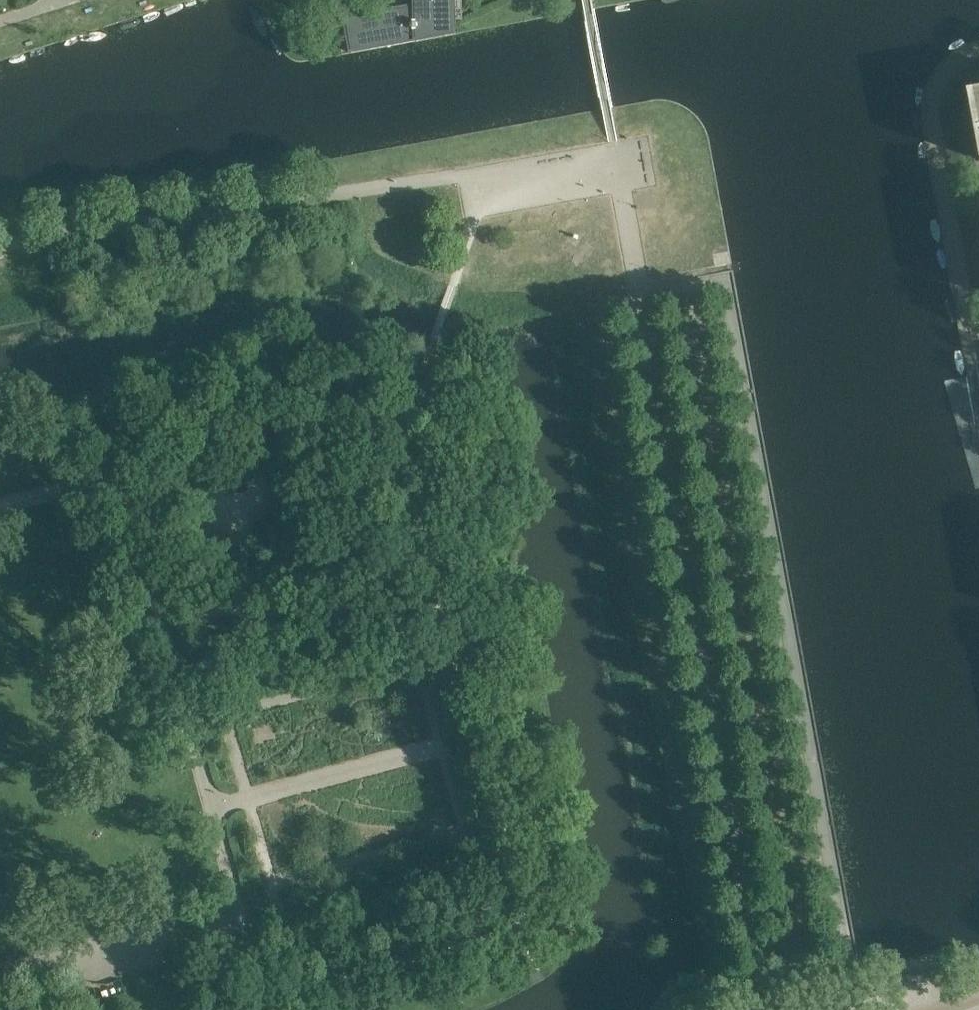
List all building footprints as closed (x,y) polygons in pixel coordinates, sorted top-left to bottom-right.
[(455,0),(415,0),(415,6),(345,19),(351,53),(416,41),(456,34),(455,0)] [(971,92),(978,137),(978,91),(971,92)]
